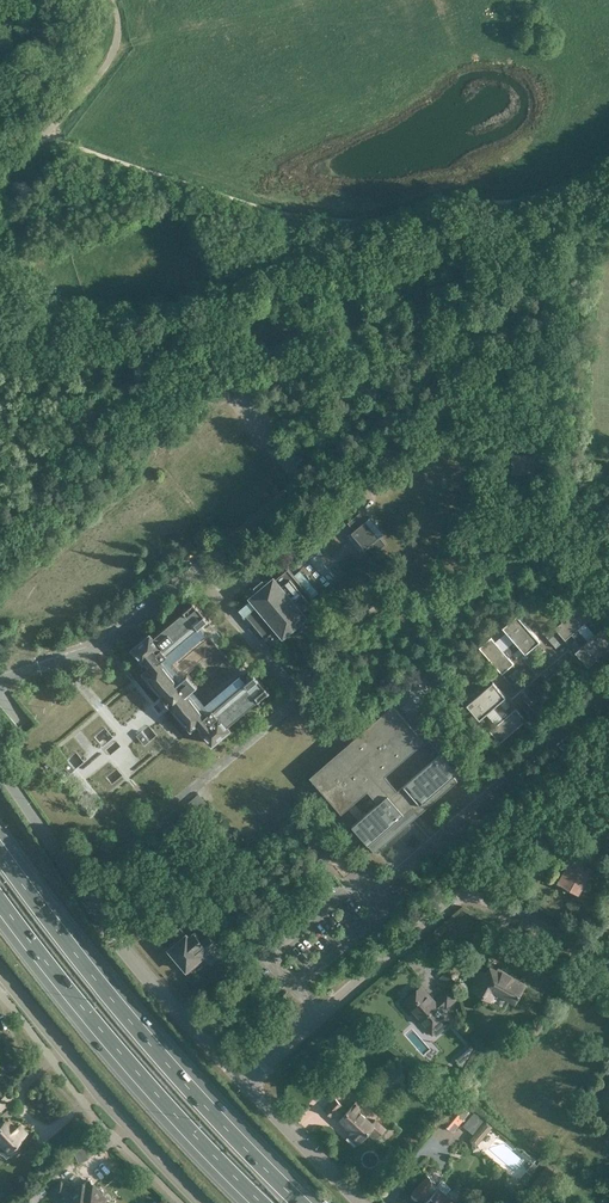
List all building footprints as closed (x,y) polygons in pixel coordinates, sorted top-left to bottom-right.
[(544,456),(544,446),(528,446),(528,455),(513,455),(513,471),(534,472),(535,456),(544,456)] [(362,545),(364,548),(367,546),(374,553),(386,543),(379,536),(383,532),(369,516),(366,519),(359,511),(347,522),(354,529),(350,532),(353,535),(352,536),(354,539),(355,538),(359,542),(358,543),(361,546),(362,545)] [(300,569),(293,575),(288,568),(275,578),(274,577),(271,580),(270,579),(263,580),(262,579),(254,586),(255,587),(252,593),(253,595),(250,597),(251,598),(238,609),(244,616),(246,615),(264,637),(263,638),(269,645),(282,635),(283,636),(286,634),(287,635),(293,633),(294,634),(302,627),(301,626),(304,620),(303,619),(306,616),(305,615),(318,604),(312,597),(319,592),(300,569)] [(207,621),(209,619),(194,601),(183,610),(183,611),(153,636),(150,633),(132,648),(143,661),(145,660),(150,666),(143,672),(151,681),(162,694),(161,695),(164,698),(168,703),(169,704),(169,703),(169,704),(171,707),(172,706),(178,713),(191,729),(194,726),(198,723),(203,729),(201,730),(212,743),(230,728),(227,725),(258,699),(258,700),(261,698),(260,698),(267,692),(267,693),(270,691),(268,688),(267,689),(267,688),(265,685),(265,686),(259,678),(257,676),(256,675),(254,672),(252,674),(252,675),(245,681),(239,674),(205,703),(193,689),(197,685),(187,673),(183,676),(171,662),(205,633),(199,626),(206,620),(207,621)] [(572,634),(583,647),(577,653),(588,666),(608,648),(608,637),(603,630),(589,642),(577,629),(592,617),(581,605),(555,628),(565,640),(572,634)] [(503,651),(491,637),(479,647),(502,674),(514,663),(508,657),(522,645),(527,652),(540,640),(517,614),(504,625),(517,639),(503,651)] [(509,713),(498,700),(504,694),(493,681),(467,704),(478,717),(492,705),(504,718),(489,731),(500,743),(526,720),(516,708),(509,713)] [(418,814),(458,779),(439,757),(400,791),(385,775),(424,740),(393,704),(349,742),(352,746),(313,780),(321,789),(318,792),(324,793),(341,813),(368,790),(378,802),(352,825),(375,851),(376,851),(372,846),(414,810),(418,814)] [(184,828),(193,839),(201,832),(192,821),(184,828)] [(602,837),(606,829),(594,823),(590,830),(602,837)] [(311,839),(329,860),(337,853),(318,832),(311,839)] [(570,865),(566,872),(565,871),(560,880),(558,879),(556,881),(560,883),(564,890),(570,887),(577,891),(590,867),(596,857),(579,848),(576,853),(579,857),(578,860),(572,857),(568,864),(570,865)] [(217,944),(206,931),(199,937),(195,931),(189,936),(180,926),(170,934),(175,939),(166,946),(188,972),(205,957),(210,963),(216,958),(214,956),(222,949),(217,944)] [(481,970),(470,989),(491,1000),(496,991),(509,999),(514,1002),(518,996),(525,983),(498,968),(493,977),(481,970)] [(441,1009),(445,1006),(447,1008),(457,999),(449,988),(438,998),(439,999),(435,1002),(421,986),(404,1001),(432,1033),(449,1018),(441,1009)] [(449,1065),(442,1072),(450,1080),(457,1074),(449,1065)] [(607,1088),(599,1100),(608,1107),(608,1090),(607,1088)] [(372,1123),(358,1110),(362,1106),(356,1101),(347,1110),(335,1098),(324,1110),(332,1116),(334,1114),(352,1130),(349,1134),(358,1143),(368,1133),(375,1139),(385,1128),(375,1119),(372,1123)] [(469,1111),(457,1101),(440,1120),(453,1131),(469,1111)] [(5,1120),(0,1124),(0,1154),(1,1155),(2,1154),(6,1158),(9,1155),(10,1156),(18,1148),(15,1145),(28,1134),(19,1124),(17,1127),(12,1122),(10,1125),(5,1120)] [(411,1192),(419,1200),(421,1197),(428,1202),(454,1202),(444,1194),(451,1187),(443,1180),(437,1187),(433,1184),(435,1182),(427,1175),(411,1192)] [(104,1193),(104,1190),(101,1186),(97,1186),(90,1179),(74,1194),(62,1182),(51,1192),(57,1199),(61,1196),(68,1202),(106,1202),(110,1200),(104,1193)]
